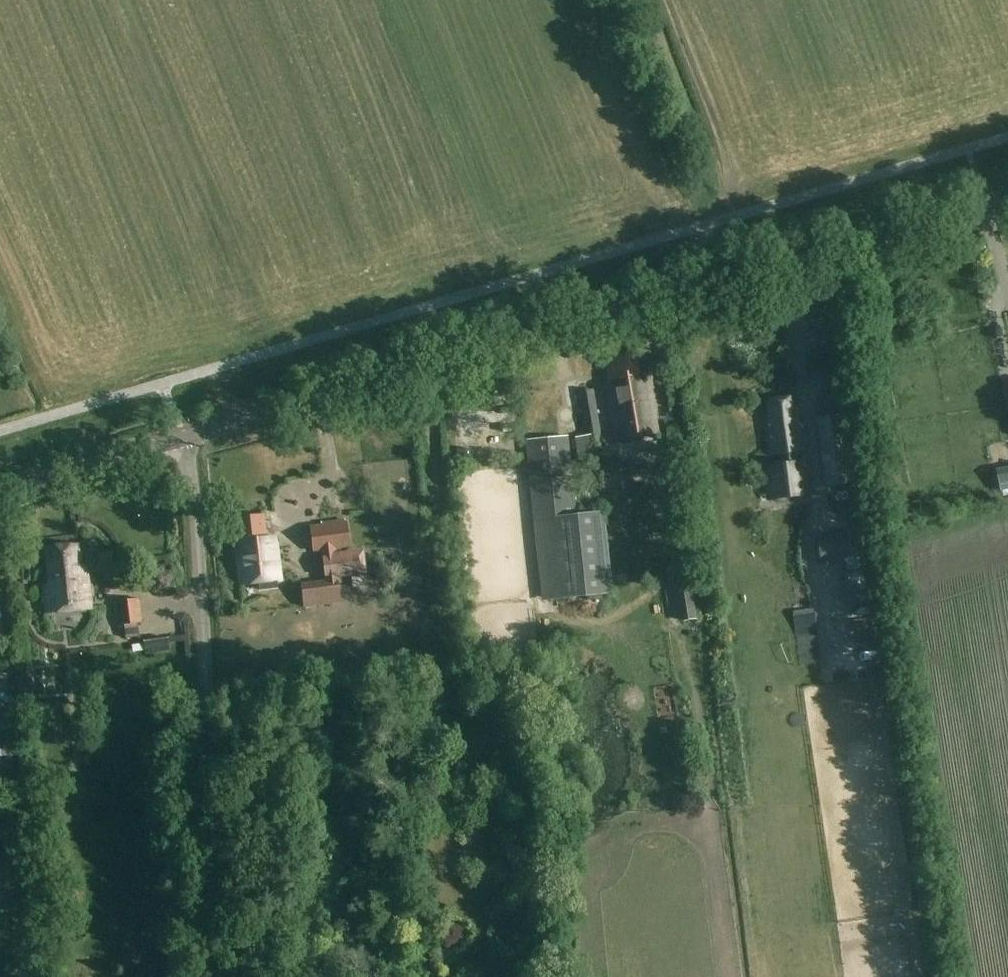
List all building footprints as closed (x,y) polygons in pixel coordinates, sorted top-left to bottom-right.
[(615,439),(657,432),(650,391),(640,389),(638,377),(635,353),(604,357),(609,383),(606,383),(615,439)] [(999,383),(1007,413),(1007,380),(999,383)] [(602,448),(594,389),(578,391),(585,434),(574,436),(576,452),(602,448)] [(768,489),(778,487),(780,497),(793,495),(809,493),(804,462),(793,463),(792,451),(806,449),(802,422),(798,423),(794,397),(768,400),(770,418),(767,418),(767,424),(766,424),(769,454),(779,453),(781,465),(765,467),(768,489)] [(825,486),(849,483),(843,436),(842,436),(840,417),(817,420),(820,439),(819,439),(825,486)] [(576,514),(568,435),(524,440),(541,602),(613,594),(604,511),(576,514)] [(241,584),(281,579),(275,536),(267,537),(264,514),(238,517),(242,553),(237,553),(241,584)] [(320,551),(324,580),(301,583),(303,608),(341,603),(339,583),(341,583),(341,575),(366,572),(363,548),(338,551),(337,549),(350,547),(346,520),(309,526),(312,552),(320,551)] [(856,531),(816,536),(819,561),(859,556),(856,531)] [(47,613),(90,609),(86,565),(80,565),(78,544),(46,547),(49,584),(44,585),(47,613)] [(696,618),(690,574),(672,577),(679,621),(696,618)] [(351,576),(352,587),(364,586),(363,575),(351,576)] [(849,582),(855,596),(868,591),(862,577),(849,582)] [(142,623),(139,598),(113,601),(115,627),(122,626),(123,637),(140,636),(138,623),(142,623)] [(583,612),(578,600),(564,605),(569,617),(583,612)] [(854,606),(854,617),(872,617),(872,606),(854,606)]
